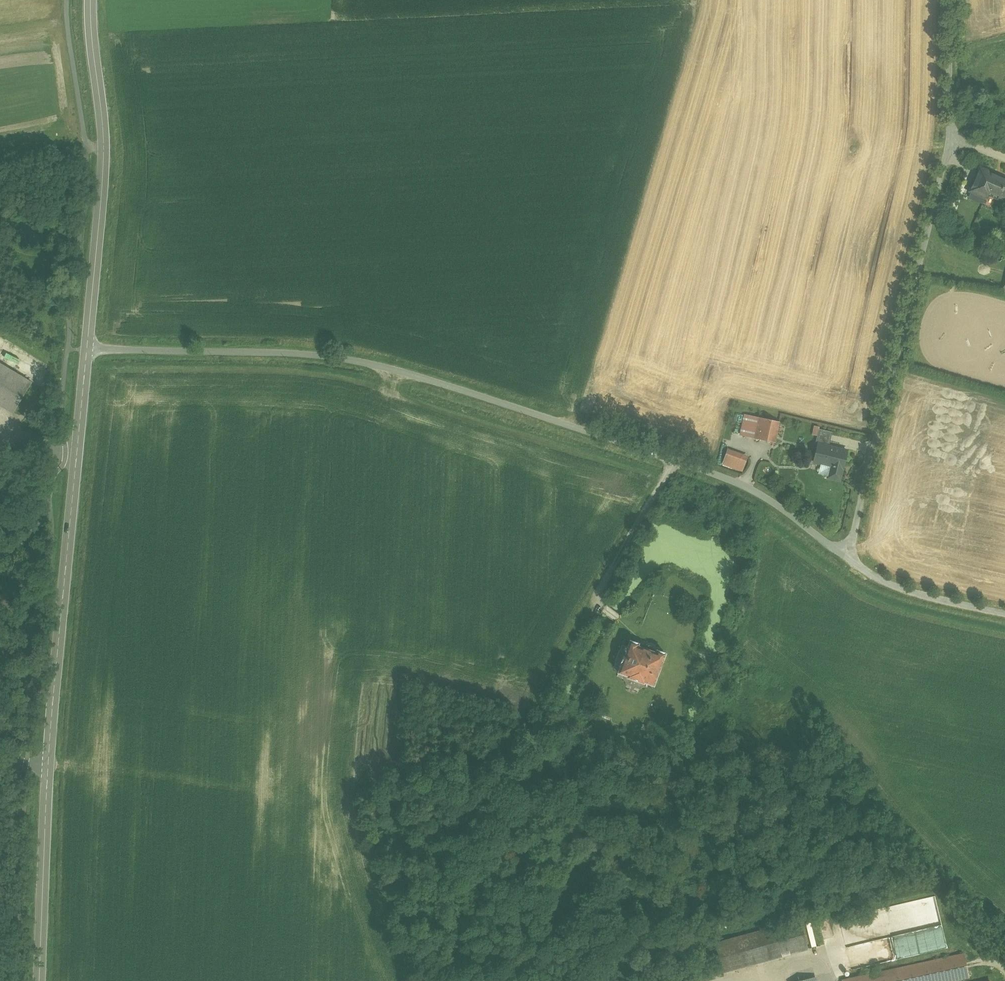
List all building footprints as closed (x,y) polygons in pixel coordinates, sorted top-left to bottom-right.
[(980,168),(970,191),(985,198),(987,193),(1004,201),(1004,179),(980,168)] [(14,413),(32,382),(0,363),(0,405),(14,413)] [(779,422),(757,418),(753,437),(775,442),(779,422)] [(833,432),(819,429),(815,444),(818,444),(829,446),(833,432)] [(818,444),(814,462),(831,466),(828,478),(840,481),(847,451),(829,446),(818,444)] [(745,471),(750,454),(729,448),(724,465),(745,471)] [(647,639),(644,638),(642,639),(640,640),(638,640),(637,641),(636,642),(631,640),(628,646),(623,644),(615,665),(621,667),(619,671),(624,672),(622,678),(626,682),(626,687),(638,692),(641,687),(648,686),(649,683),(654,684),(659,671),(660,671),(662,671),(663,670),(663,669),(663,668),(663,666),(661,665),(665,652),(657,650),(657,648),(656,646),(655,644),(654,642),(652,641),(651,640),(649,639),(647,639)] [(800,920),(715,943),(723,972),(808,949),(800,920)] [(965,955),(843,980),(954,980),(970,978),(965,955)]
